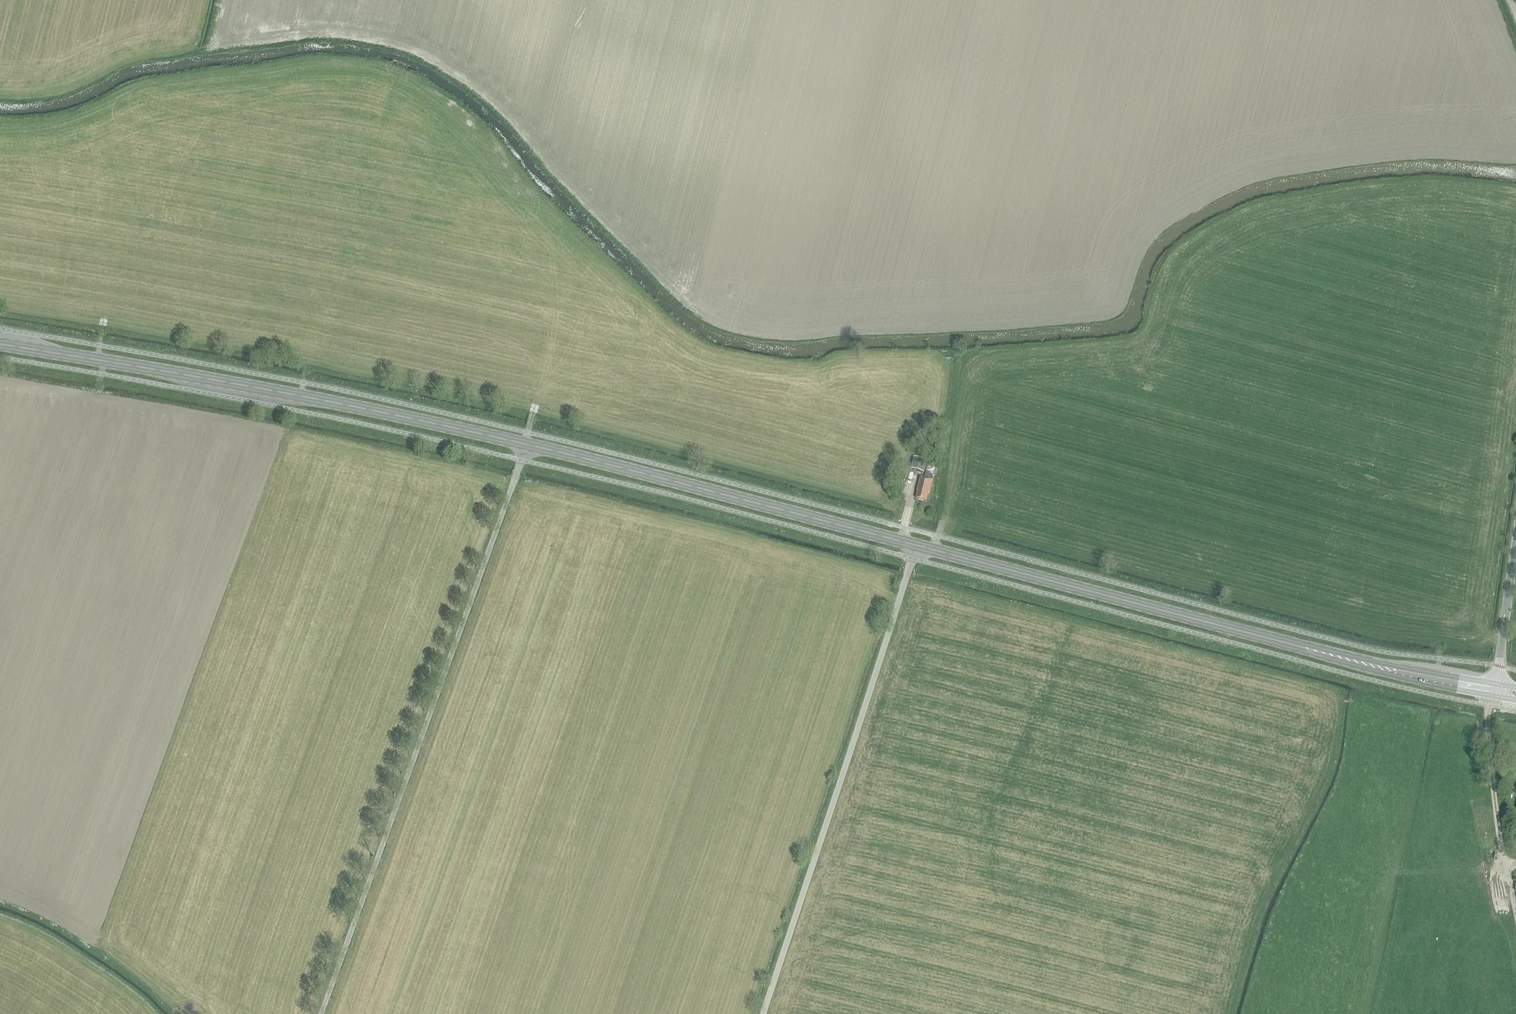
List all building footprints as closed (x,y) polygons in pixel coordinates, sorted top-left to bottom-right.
[(913,457),(910,469),(923,472),(926,461),(913,457)] [(929,494),(932,481),(921,478),(918,490),(919,490),(916,499),(926,501),(928,494),(929,494)]
